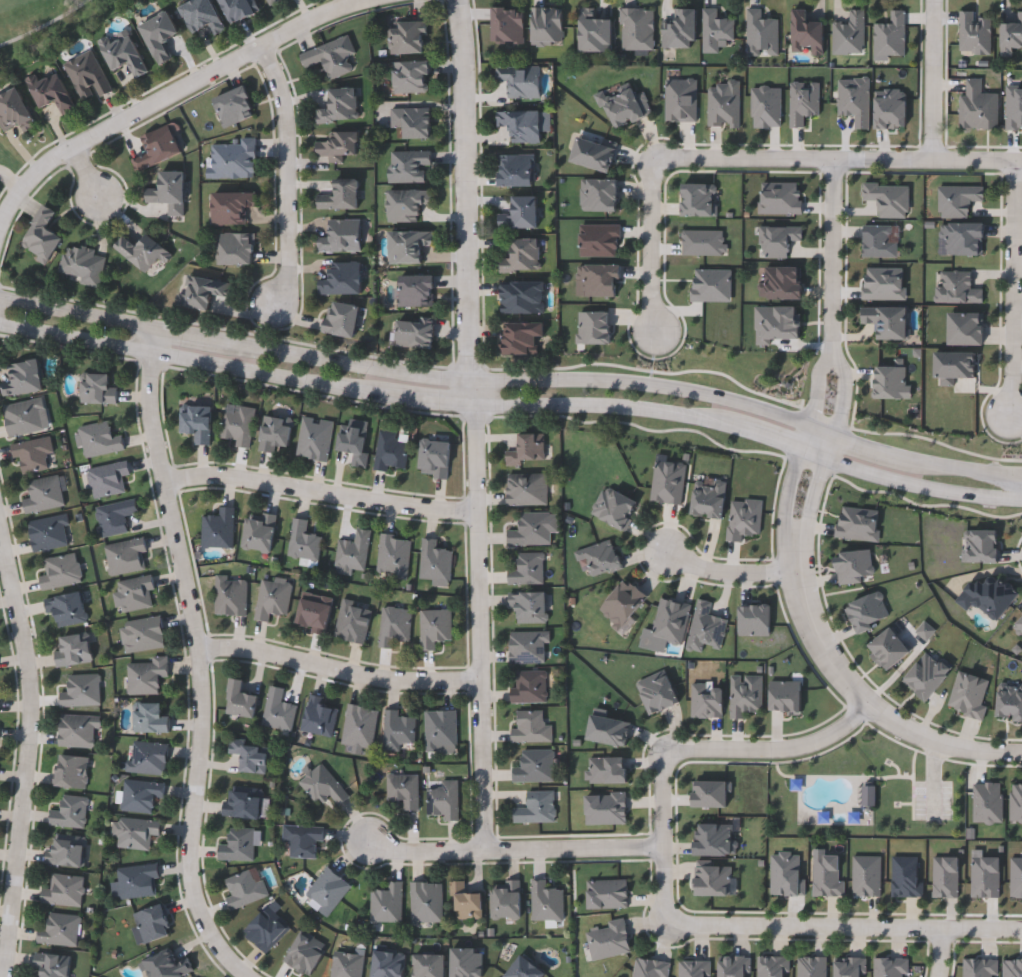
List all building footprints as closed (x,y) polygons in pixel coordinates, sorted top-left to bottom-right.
[(179,6),(192,0),(210,0),(224,30),(212,36),(207,25),(191,33),(179,6)] [(232,24),(220,0),(252,0),(257,11),(232,24)] [(491,43),(491,6),(522,6),(522,43),(491,43)] [(561,43),(531,43),(531,6),(561,6),(561,43)] [(595,8),(595,18),(611,18),(611,51),(579,51),(579,8),(595,8)] [(652,50),(619,50),(620,8),(653,9),(652,50)] [(695,8),(695,47),(661,47),(661,20),(674,20),(674,8),(695,8)] [(701,8),(715,9),(715,18),(733,19),(733,40),(717,40),(717,53),(701,52),(701,8)] [(745,54),(745,8),(759,8),(759,18),(776,18),(776,54),(745,54)] [(809,55),(809,51),(791,51),(791,9),(807,9),(807,21),(823,21),(822,55),(809,55)] [(831,54),(831,22),(848,22),(848,10),(861,10),(861,54),(831,54)] [(902,55),(872,55),(873,23),(889,23),(890,10),(904,10),(902,55)] [(973,16),(990,16),(990,54),(958,54),(958,10),(973,10),(973,16)] [(178,33),(162,40),(171,59),(157,65),(139,24),(167,11),(178,33)] [(1014,11),(1021,11),(1021,48),(1011,47),(1011,56),(1000,56),(1000,16),(1014,16),(1014,11)] [(389,53),(389,21),(424,21),(424,53),(389,53)] [(130,34),(147,72),(135,78),(128,63),(111,71),(97,40),(107,35),(111,43),(130,34)] [(298,52),(348,35),(354,52),(346,55),(352,71),(329,79),(323,62),(304,68),(298,52)] [(110,92),(98,97),(96,93),(80,100),(63,63),(91,50),(110,92)] [(393,93),(392,61),(427,61),(428,92),(393,93)] [(507,98),(507,81),(494,81),(494,66),(539,66),(539,98),(507,98)] [(39,108),(25,78),(36,73),(40,82),(58,73),(75,110),(62,116),(55,101),(39,108)] [(958,95),(965,95),(965,79),(981,79),(981,93),(997,93),(997,129),(958,129),(958,95)] [(726,87),(726,80),(738,80),(738,127),(707,126),(707,87),(726,87)] [(256,113),(224,127),(212,99),(244,85),(256,113)] [(2,131),(0,127),(0,95),(17,87),(36,126),(23,132),(18,123),(2,131)] [(327,89),(355,88),(356,121),(317,123),(316,107),(328,106),(327,89)] [(616,129),(604,101),(633,89),(635,95),(642,92),(651,113),(616,129)] [(430,139),(400,139),(400,127),(390,127),(390,108),(430,108),(430,139)] [(539,143),(509,143),(509,126),(496,126),(496,110),(539,110),(539,143)] [(130,158),(147,152),(140,135),(171,124),(182,154),(135,171),(130,158)] [(357,132),(357,155),(341,155),(341,163),(326,163),(326,156),(315,156),(315,141),(328,141),(328,131),(357,132)] [(577,137),(616,147),(609,172),(571,162),(577,137)] [(239,144),(239,139),(254,139),(254,177),(210,177),(210,144),(239,144)] [(388,183),(388,150),(430,150),(430,166),(425,166),(425,183),(388,183)] [(497,154),(532,154),(532,186),(497,186),(497,154)] [(183,216),(167,216),(167,203),(144,203),(144,189),(159,189),(160,171),(183,171),(183,216)] [(358,209),(316,209),(316,192),(332,192),(332,179),(358,179),(358,209)] [(580,210),(580,179),(617,179),(617,210),(580,210)] [(680,216),(680,183),(715,183),(715,216),(680,216)] [(388,223),(388,190),(431,190),(431,204),(419,204),(419,223),(388,223)] [(254,192),(254,207),(244,207),(244,225),(211,224),(212,192),(254,192)] [(499,228),(499,215),(512,215),(512,196),(536,196),(537,228),(499,228)] [(61,237),(46,263),(18,247),(42,204),(55,211),(46,228),(61,237)] [(317,252),(317,236),(327,236),(327,219),(359,219),(359,252),(317,252)] [(983,223),(983,254),(945,254),(945,223),(983,223)] [(759,257),(760,226),(800,226),(800,241),(789,241),(789,257),(759,257)] [(863,227),(894,227),(894,256),(863,256),(863,227)] [(389,231),(432,231),(432,246),(421,246),(421,264),(389,264),(389,231)] [(252,264),(218,264),(218,233),(252,233),(252,264)] [(124,235),(137,246),(147,234),(172,254),(165,263),(158,257),(145,273),(114,247),(124,235)] [(511,258),(511,238),(539,238),(539,273),(499,273),(499,258),(511,258)] [(78,284),(80,277),(58,273),(63,244),(95,250),(94,256),(103,258),(98,288),(78,284)] [(361,294),(317,294),(317,279),(328,279),(328,261),(361,261),(361,294)] [(618,296),(583,296),(583,279),(575,279),(575,265),(618,265),(618,296)] [(802,267),(801,300),(762,299),(763,266),(802,267)] [(691,300),(691,269),(729,269),(729,300),(691,300)] [(933,302),(934,285),(939,286),(939,270),(970,271),(970,286),(982,286),(982,303),(933,302)] [(210,311),(176,305),(178,293),(183,294),(186,274),(230,281),(228,298),(213,296),(210,311)] [(433,275),(433,306),(398,306),(398,275),(433,275)] [(501,281),(543,281),(543,313),(501,313),(501,281)] [(360,306),(353,338),(322,331),(329,300),(360,306)] [(907,306),(908,339),(876,340),(876,323),(862,324),(861,307),(907,306)] [(982,345),(948,345),(948,313),(982,313),(982,345)] [(395,346),(395,320),(433,321),(433,347),(395,346)] [(543,336),(537,336),(537,355),(503,355),(503,323),(543,323),(543,336)] [(9,363),(39,359),(43,391),(2,396),(1,384),(12,382),(9,363)] [(81,403),(81,373),(110,373),(110,388),(116,388),(116,403),(81,403)] [(2,405),(43,397),(49,429),(8,437),(2,405)] [(210,405),(210,444),(193,444),(193,433),(181,433),(181,405),(210,405)] [(253,407),(250,447),(234,446),(235,438),(220,437),(222,411),(237,412),(237,406),(253,407)] [(291,417),(291,446),(274,446),(274,451),(261,451),(261,417),(291,417)] [(332,420),(327,460),(296,456),(301,417),(332,420)] [(82,457),(76,427),(110,420),(113,435),(120,434),(123,449),(82,457)] [(352,451),(338,450),(339,426),(368,428),(365,467),(351,466),(352,451)] [(374,469),(380,429),(397,431),(395,441),(408,443),(404,468),(387,465),(387,471),(374,469)] [(505,464),(505,451),(518,451),(519,433),(544,433),(543,465),(505,464)] [(18,458),(13,458),(10,443),(48,436),(54,467),(21,473),(18,458)] [(450,441),(448,477),(418,475),(419,440),(450,441)] [(92,498),(86,468),(126,461),(129,474),(121,476),(124,492),(92,498)] [(545,473),(545,505),(506,505),(506,473),(545,473)] [(23,499),(30,497),(28,480),(59,476),(63,507),(24,512),(23,499)] [(723,518),(691,514),(695,478),(725,482),(723,497),(725,498),(723,518)] [(591,516),(602,486),(637,499),(626,529),(591,516)] [(127,532),(100,536),(94,505),(134,499),(137,513),(124,515),(127,532)] [(233,506),(232,547),(201,546),(201,515),(218,515),(219,506),(233,506)] [(880,509),(878,540),(836,538),(838,507),(880,509)] [(506,544),(506,529),(518,529),(518,511),(551,512),(551,545),(506,544)] [(261,519),(262,512),(276,514),(271,552),(240,548),(244,517),(261,519)] [(28,520),(66,515),(70,546),(32,551),(28,520)] [(321,535),(317,561),(286,556),(292,517),(307,519),(305,533),(321,535)] [(338,539),(353,541),(355,528),(369,530),(364,570),(334,565),(338,539)] [(998,529),(998,563),(964,563),(964,530),(998,529)] [(410,537),(406,580),(393,579),(394,573),(376,572),(379,534),(410,537)] [(450,581),(419,579),(421,537),(437,538),(436,548),(451,549),(450,581)] [(104,544),(141,538),(146,569),(108,575),(104,544)] [(613,538),(623,567),(592,577),(586,558),(577,561),(574,551),(613,538)] [(507,584),(507,568),(517,568),(517,552),(542,552),(542,584),(507,584)] [(41,590),(38,576),(46,574),(43,559),(76,553),(82,582),(41,590)] [(971,602),(966,610),(954,601),(973,577),(983,585),(992,572),(1020,593),(998,623),(971,602)] [(116,581),(149,575),(155,605),(122,612),(116,581)] [(245,615),(215,615),(215,576),(245,576),(245,615)] [(648,599),(618,629),(597,609),(628,579),(648,599)] [(286,616),(269,613),(268,622),(254,620),(260,580),(290,584),(286,616)] [(85,622),(57,626),(55,611),(46,612),(44,596),(81,591),(85,622)] [(546,593),(546,624),(517,624),(517,607),(508,607),(508,593),(546,593)] [(295,627),(301,599),(331,606),(325,634),(295,627)] [(726,618),(720,648),(703,645),(702,653),(686,650),(696,599),(711,602),(709,615),(726,618)] [(333,638),(341,601),(371,607),(363,644),(333,638)] [(409,641),(393,641),(393,648),(378,648),(380,607),(410,609),(409,641)] [(450,640),(435,640),(435,650),(419,650),(419,609),(450,609),(450,640)] [(125,620),(161,617),(163,648),(127,651),(125,620)] [(868,647),(891,627),(912,651),(889,671),(868,647)] [(509,663),(509,632),(545,632),(545,663),(509,663)] [(60,636),(88,633),(92,662),(56,667),(54,650),(62,649),(60,636)] [(902,681),(927,650),(952,671),(927,702),(902,681)] [(158,694),(127,693),(127,662),(150,662),(150,656),(167,656),(167,677),(159,677),(158,694)] [(679,703),(651,715),(636,681),(665,669),(679,703)] [(545,670),(545,702),(512,702),(512,670),(545,670)] [(59,692),(68,692),(68,674),(99,674),(99,706),(59,706),(59,692)] [(258,696),(253,719),(226,713),(232,678),(244,681),(241,693),(258,696)] [(745,712),(745,718),(729,718),(729,678),(762,678),(762,712),(745,712)] [(290,731),(260,724),(269,685),(283,688),(280,702),(295,705),(290,731)] [(999,685),(1021,686),(1021,721),(997,719),(999,685)] [(331,737),(302,731),(309,694),(322,697),(320,705),(337,709),(331,737)] [(161,703),(161,718),(169,718),(169,733),(134,733),(134,703),(161,703)] [(371,749),(361,747),(360,754),(351,753),(352,745),(341,743),(346,704),(377,709),(371,749)] [(415,716),(414,743),(399,743),(399,751),(383,750),(384,710),(398,710),(398,716),(415,716)] [(550,724),(550,742),(512,742),(512,710),(544,710),(544,724),(550,724)] [(424,711),(456,711),(456,752),(424,752),(424,711)] [(60,714),(100,716),(100,729),(95,728),(94,747),(58,746),(60,714)] [(630,719),(627,745),(587,741),(590,715),(630,719)] [(240,771),(241,754),(227,753),(228,740),(268,743),(266,773),(240,771)] [(165,774),(128,772),(130,741),(167,744),(165,774)] [(552,750),(552,781),(511,781),(511,762),(521,762),(521,750),(552,750)] [(88,756),(86,789),(56,787),(57,754),(88,756)] [(627,757),(627,783),(588,783),(588,757),(627,757)] [(298,780),(323,763),(348,798),(337,806),(329,794),(314,804),(298,780)] [(386,800),(386,774),(418,774),(418,810),(402,810),(402,800),(386,800)] [(163,798),(153,797),(152,812),(121,810),(123,779),(164,781),(163,798)] [(443,821),(443,814),(426,814),(426,789),(440,789),(440,781),(457,781),(457,821),(443,821)] [(728,781),(728,808),(693,808),(693,781),(728,781)] [(262,789),(258,819),(223,815),(227,785),(262,789)] [(553,791),(553,822),(513,822),(513,808),(526,808),(526,791),(553,791)] [(50,809),(61,810),(62,795),(87,797),(84,828),(48,825),(50,809)] [(159,820),(159,835),(150,835),(149,849),(117,848),(118,818),(159,820)] [(695,823),(734,823),(734,856),(695,856),(695,823)] [(289,843),(282,843),(282,825),(321,826),(320,857),(289,857),(289,843)] [(253,827),(253,860),(217,860),(217,844),(229,844),(229,827),(253,827)] [(45,848),(55,848),(56,834),(85,836),(83,867),(44,864),(45,848)] [(158,895),(118,898),(115,867),(155,863),(158,895)] [(226,897),(231,895),(224,879),(256,866),(268,895),(231,909),(226,897)] [(328,914),(304,896),(326,866),(350,884),(328,914)] [(42,887),(49,888),(50,874),(83,876),(82,906),(41,903),(42,887)] [(562,889),(562,920),(531,920),(531,879),(546,879),(546,889),(562,889)] [(489,919),(489,887),(503,887),(503,880),(522,880),(522,919),(489,919)] [(401,921),(370,921),(370,890),(386,890),(386,881),(401,881),(401,921)] [(482,893),(482,919),(453,919),(453,881),(466,881),(466,893),(482,893)] [(442,921),(410,921),(410,883),(442,883),(442,921)] [(139,944),(131,912),(163,904),(172,935),(139,944)] [(36,943),(38,922),(47,923),(48,913),(79,914),(77,945),(36,943)] [(311,975),(284,961),(301,930),(327,945),(311,975)] [(193,971),(180,976),(149,976),(141,961),(171,946),(178,961),(186,957),(193,971)] [(404,952),(402,976),(372,976),(373,950),(404,952)] [(71,955),(70,976),(42,976),(42,969),(33,968),(34,952),(71,955)] [(445,954),(445,976),(413,976),(413,954),(445,954)] [(545,974),(543,976),(503,976),(521,954),(545,974)]
